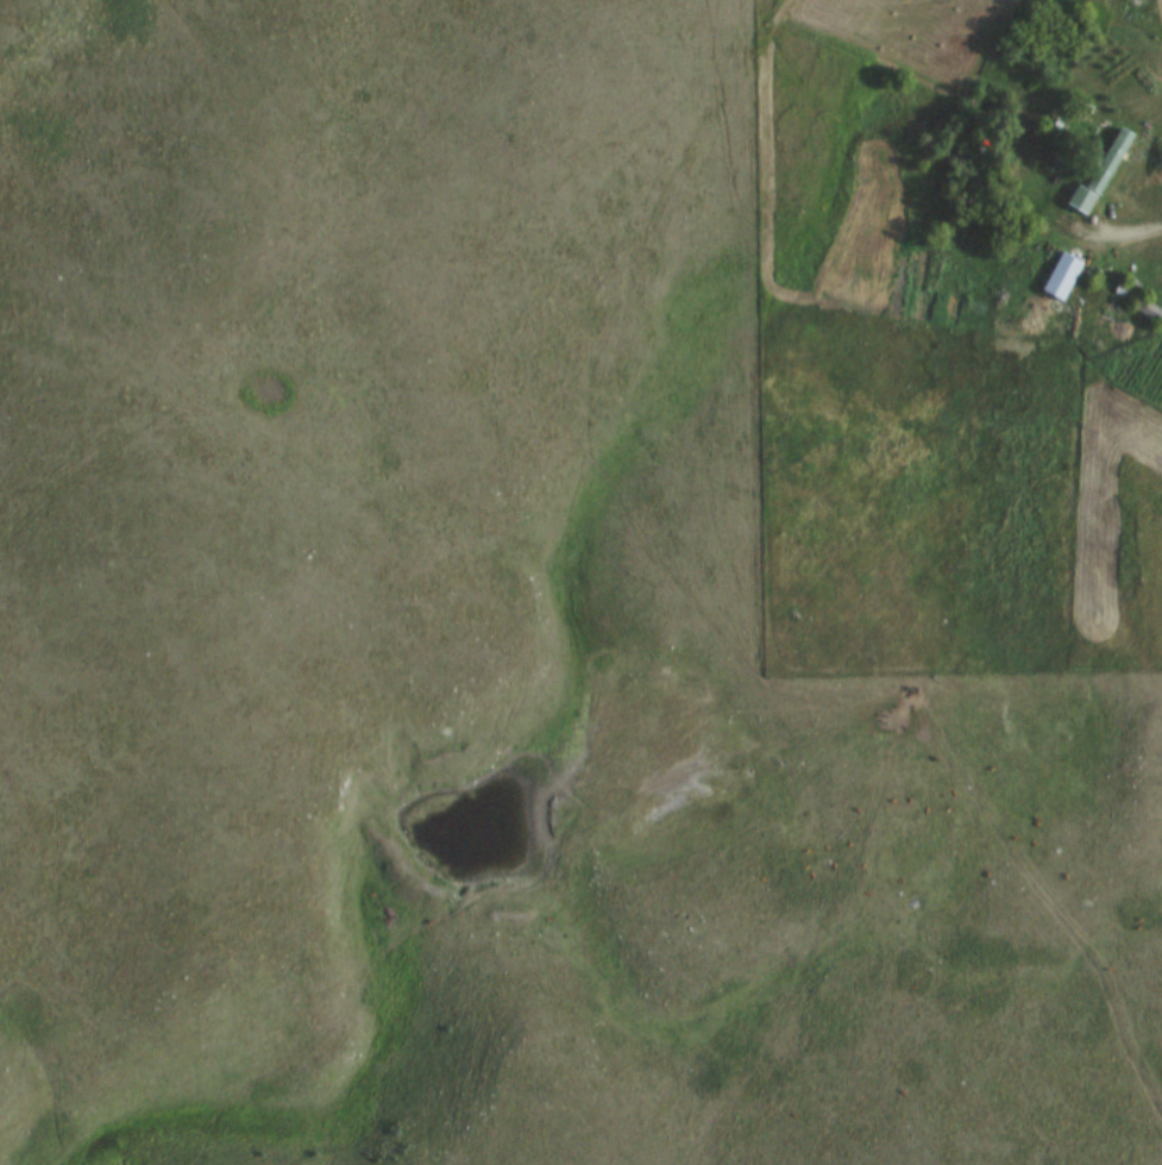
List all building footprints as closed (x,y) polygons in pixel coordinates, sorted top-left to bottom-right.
[(1071,206),(1095,218),(1135,132),(1121,125),(1090,190),(1080,185),(1071,206)] [(1070,168),(1084,141),(1068,133),(1055,160),(1070,168)] [(1066,303),(1086,263),(1063,252),(1043,291),(1066,303)]
